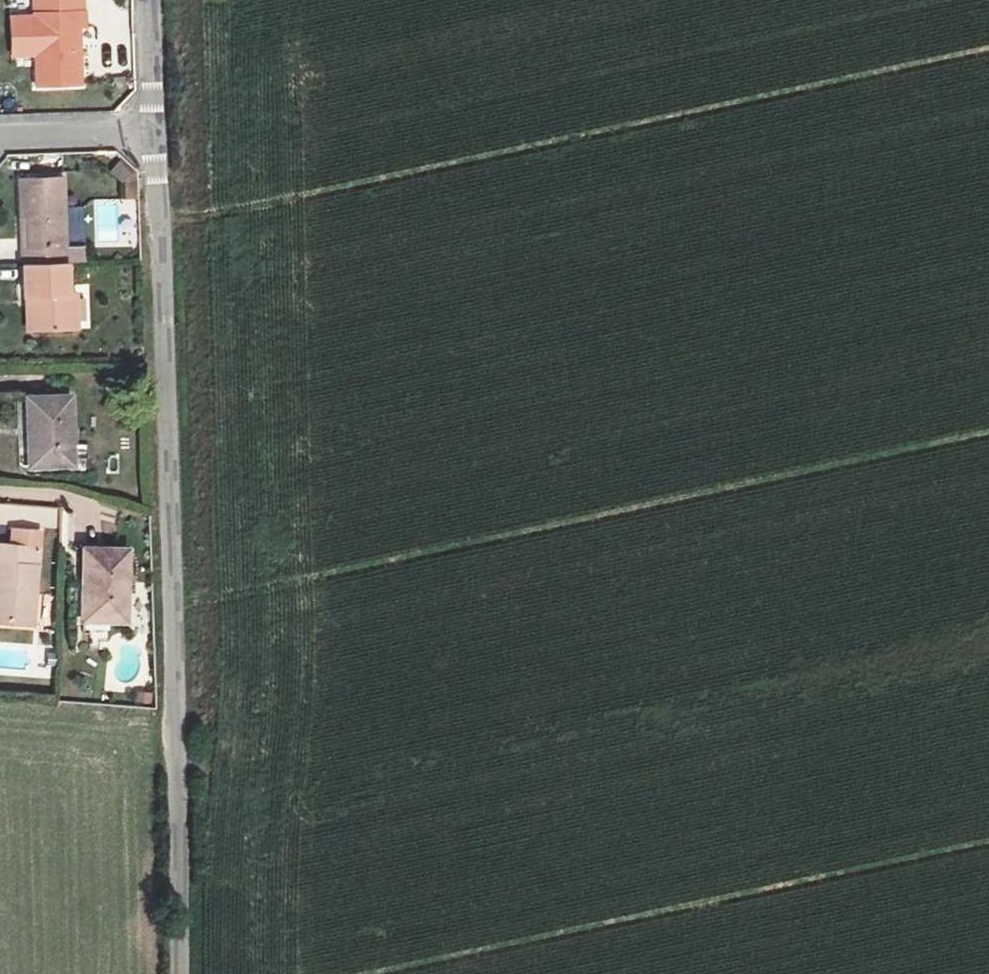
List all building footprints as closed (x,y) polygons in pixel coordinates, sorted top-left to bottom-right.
[(41,11),(63,10),(63,0),(41,0),(41,11)] [(41,11),(33,11),(35,83),(79,82),(76,25),(84,25),(84,10),(63,10),(41,11)] [(19,177),(20,215),(27,214),(27,245),(22,245),(22,263),(64,262),(61,177),(19,177)] [(124,247),(123,200),(92,201),(93,248),(124,247)] [(66,261),(64,262),(22,263),(23,294),(36,293),(36,306),(31,307),(32,330),(75,328),(74,293),(68,293),(66,261)] [(33,427),(34,465),(72,464),(70,395),(25,395),(26,427),(33,427)] [(33,622),(40,533),(12,531),(11,545),(0,544),(0,619),(33,622)] [(83,547),(82,585),(89,585),(89,619),(125,619),(127,548),(83,547)] [(89,585),(82,585),(81,619),(89,619),(89,585)]
